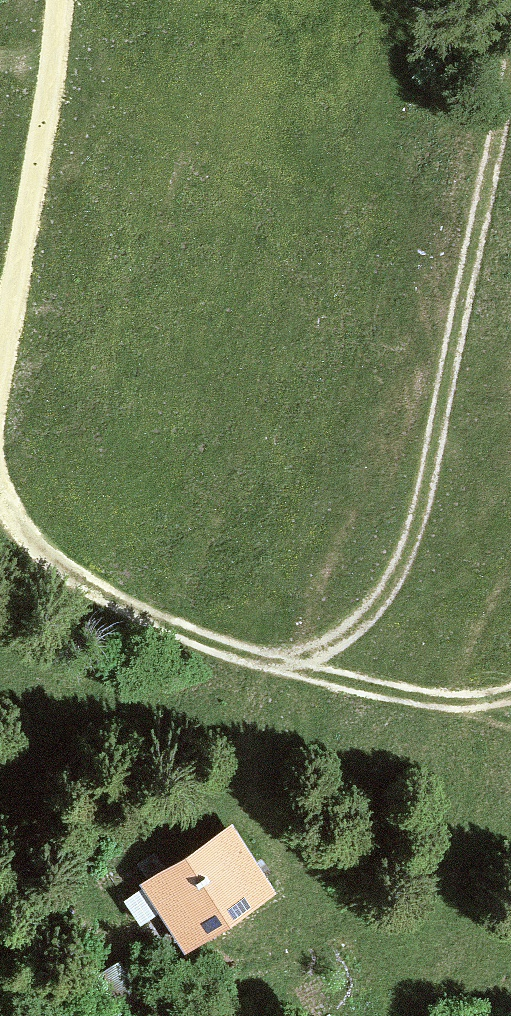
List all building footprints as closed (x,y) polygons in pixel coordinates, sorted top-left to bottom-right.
[(266,883),(212,812),(126,876),(180,947),(266,883)]
